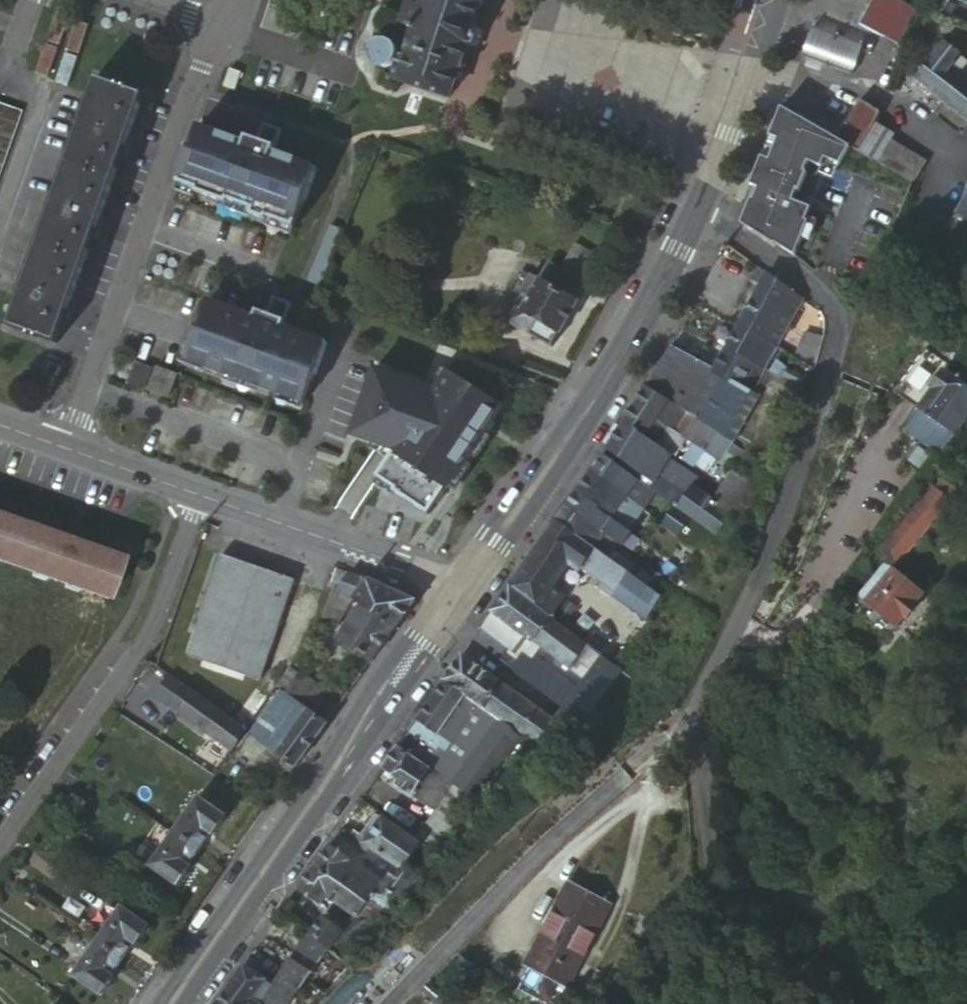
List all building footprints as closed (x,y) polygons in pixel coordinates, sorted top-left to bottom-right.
[(487,0),(431,0),(420,34),(414,52),(404,52),(402,59),(403,85),(452,102),(462,70),(466,71),(473,49),(478,50),(485,30),(481,28),(489,6),(485,4),(487,0)] [(419,0),(416,0),(406,28),(409,29),(419,0)] [(431,0),(430,0),(419,0),(409,29),(415,32),(420,34),(431,0)] [(860,26),(895,45),(912,10),(906,0),(868,0),(856,24),(860,26)] [(953,0),(950,0),(940,16),(955,24),(964,7),(953,0)] [(805,55),(852,72),(861,44),(821,30),(814,28),(805,55)] [(411,52),(414,52),(420,34),(415,32),(413,35),(416,36),(411,52)] [(391,56),(402,59),(404,52),(395,49),(395,45),(393,40),(390,37),(387,35),(383,34),(379,34),(375,34),(369,40),(367,44),(366,47),(366,54),(369,57),(371,60),(375,62),(379,62),(383,62),(387,60),(391,56)] [(956,76),(960,72),(955,68),(961,60),(945,47),(927,71),(924,68),(919,75),(922,78),(917,84),(966,124),(966,85),(956,76)] [(60,193),(104,210),(123,157),(131,136),(144,97),(100,82),(60,193)] [(0,104),(0,182),(25,113),(0,104)] [(860,104),(836,143),(851,153),(858,157),(861,153),(876,129),(882,117),(860,104)] [(810,166),(824,171),(827,162),(840,170),(851,153),(836,143),(784,111),(754,191),(758,193),(745,229),(779,251),(780,249),(799,261),(812,226),(810,225),(814,212),(796,205),(799,196),(801,197),(809,177),(807,176),(810,166)] [(297,232),(307,205),(309,205),(321,172),(276,157),(285,133),(267,126),(260,144),(250,140),(247,147),(201,130),(181,187),(199,193),(199,196),(231,208),(232,205),(256,214),(254,219),(270,224),(270,222),(297,232)] [(895,140),(876,129),(861,153),(880,165),(887,171),(914,190),(926,166),(891,146),(895,140)] [(131,136),(123,157),(128,159),(135,137),(131,136)] [(824,171),(836,176),(840,170),(827,162),(824,171)] [(101,219),(104,210),(60,193),(10,330),(55,346),(64,321),(71,301),(94,239),(101,219)] [(942,241),(941,245),(966,259),(966,258),(966,197),(942,241)] [(105,221),(101,219),(94,239),(98,240),(105,221)] [(580,253),(567,275),(591,290),(604,268),(580,253)] [(591,290),(567,275),(554,267),(544,283),(581,306),(591,290)] [(749,278),(764,288),(770,278),(756,267),(749,278)] [(581,306),(544,283),(535,278),(524,294),(533,301),(527,313),(523,312),(518,321),(535,332),(532,336),(555,350),(581,306)] [(742,328),(764,341),(779,315),(792,293),(770,278),(764,288),(742,328)] [(795,324),(808,304),(792,293),(779,315),(795,324)] [(253,318),(207,301),(195,333),(193,333),(184,356),(205,364),(203,368),(222,375),(222,373),(257,385),(257,387),(275,394),(276,392),(303,402),(313,375),(315,376),(327,343),(282,327),(290,304),(273,297),(266,315),(256,310),(253,318)] [(71,301),(64,321),(69,323),(76,302),(71,301)] [(764,341),(781,350),(795,324),(779,315),(764,341)] [(731,347),(769,370),(781,350),(764,341),(742,328),(731,347)] [(794,358),(814,370),(821,339),(809,333),(794,358)] [(704,423),(713,408),(729,381),(717,373),(718,371),(677,346),(650,388),(685,410),(691,414),(700,420),(704,423)] [(755,396),(769,370),(731,347),(718,371),(717,373),(729,381),(755,396)] [(898,402),(927,357),(922,354),(895,400),(898,402)] [(946,367),(927,357),(898,402),(922,416),(923,417),(935,395),(933,393),(944,374),(958,382),(963,373),(948,365),(946,367)] [(146,391),(153,372),(138,366),(132,385),(146,391)] [(378,370),(353,438),(380,448),(376,453),(391,461),(380,479),(398,491),(396,493),(432,517),(504,408),(452,373),(439,392),(378,370)] [(171,401),(179,379),(159,372),(151,394),(171,401)] [(805,388),(808,382),(791,373),(788,379),(805,388)] [(964,432),(966,426),(966,388),(958,382),(944,374),(933,393),(935,395),(923,417),(953,433),(960,438),(964,432)] [(729,381),(713,408),(746,428),(763,400),(755,396),(729,381)] [(685,410),(650,388),(628,423),(662,445),(666,439),(675,426),(685,410)] [(746,428),(713,408),(704,423),(720,433),(737,444),(746,428)] [(691,414),(685,410),(675,426),(681,430),(691,414)] [(909,439),(939,457),(953,433),(923,417),(922,416),(909,439)] [(709,452),(720,433),(704,423),(700,420),(687,439),(709,452)] [(662,445),(628,423),(610,452),(620,459),(659,483),(663,476),(676,454),(675,454),(662,445)] [(719,459),(725,463),(737,444),(720,433),(709,452),(719,459)] [(666,439),(662,445),(675,454),(680,447),(666,439)] [(742,474),(754,455),(737,444),(725,463),(742,474)] [(713,468),(719,459),(709,452),(703,461),(713,468)] [(616,464),(606,457),(593,475),(627,501),(641,482),(616,464)] [(686,504),(692,496),(663,476),(659,483),(620,459),(616,464),(641,482),(672,504),(677,497),(686,504)] [(627,501),(593,475),(579,495),(613,519),(614,519),(627,501)] [(715,504),(733,518),(742,523),(762,494),(734,475),(715,504)] [(694,521),(712,534),(718,538),(733,518),(715,504),(696,491),(692,496),(686,504),(681,511),(694,521)] [(603,533),(614,519),(613,519),(579,495),(569,509),(603,533)] [(672,504),(681,511),(686,504),(677,497),(672,504)] [(899,540),(909,550),(945,512),(930,497),(896,537),(899,540)] [(679,540),(694,521),(681,511),(672,504),(658,524),(679,540)] [(559,522),(593,548),(603,533),(569,509),(559,522)] [(78,549),(65,544),(0,521),(0,562),(108,601),(121,565),(78,549)] [(647,623),(664,600),(649,589),(609,559),(593,548),(559,522),(546,542),(536,556),(565,577),(572,568),(581,574),(585,569),(617,594),(613,599),(634,613),(642,619),(647,623)] [(608,537),(619,545),(629,532),(618,523),(608,537)] [(593,548),(609,559),(614,553),(619,545),(608,537),(603,533),(593,548)] [(65,544),(78,549),(80,543),(67,538),(65,544)] [(900,562),(909,550),(899,540),(889,552),(900,562)] [(685,572),(692,562),(677,551),(670,561),(685,572)] [(609,559),(649,589),(654,582),(614,553),(609,559)] [(556,589),(565,577),(536,556),(528,568),(556,589)] [(296,582),(280,577),(222,559),(187,662),(262,685),(296,582)] [(674,585),(677,582),(685,572),(670,561),(660,574),(674,585)] [(556,589),(528,568),(512,591),(540,611),(556,589)] [(345,589),(352,576),(339,572),(335,586),(345,589)] [(870,607),(899,631),(907,622),(910,625),(922,610),(920,609),(928,599),(899,573),(870,607)] [(649,589),(664,600),(674,585),(660,574),(654,582),(649,589)] [(357,603),(369,582),(352,576),(345,589),(351,591),(347,596),(357,603)] [(397,632),(417,605),(369,582),(357,603),(365,609),(373,616),(397,632)] [(585,645),(596,629),(561,602),(565,596),(556,589),(540,611),(585,645)] [(540,611),(512,591),(495,615),(522,635),(540,611)] [(346,615),(357,603),(347,596),(334,592),(328,609),(346,615)] [(338,622),(346,615),(328,609),(323,626),(327,626),(333,624),(338,622)] [(362,633),(373,616),(365,609),(352,626),(362,633)] [(585,645),(540,611),(522,635),(566,669),(585,645)] [(636,627),(642,619),(634,613),(628,620),(636,627)] [(522,635),(495,615),(483,632),(509,651),(510,651),(518,641),(522,635)] [(373,666),(397,632),(373,616),(362,633),(350,650),(373,666)] [(340,643),(350,650),(362,633),(352,626),(340,643)] [(603,659),(612,665),(623,650),(596,629),(585,645),(603,659)] [(474,645),(501,664),(510,651),(509,651),(483,632),(474,645)] [(585,684),(603,659),(585,645),(566,669),(569,672),(585,684)] [(510,651),(501,664),(522,679),(531,667),(510,651)] [(585,718),(619,671),(612,665),(603,659),(585,684),(569,706),(585,718)] [(539,716),(463,661),(447,684),(481,709),(501,723),(523,738),(539,716)] [(531,667),(522,679),(553,702),(557,697),(562,690),(558,687),(531,667)] [(290,670),(276,689),(283,695),(292,681),(290,679),(294,673),(290,670)] [(306,712),(323,689),(300,672),(297,675),(292,681),(307,692),(297,705),(302,709),(306,712)] [(557,697),(569,706),(585,684),(569,672),(558,687),(562,690),(557,697)] [(283,695),(297,705),(307,692),(292,681),(283,695)] [(481,709),(447,684),(419,724),(453,748),(471,723),(481,709)] [(247,734),(271,751),(302,709),(297,705),(283,695),(276,689),(244,732),(247,734)] [(328,728),(344,705),(323,689),(306,712),(311,715),(328,728)] [(244,732),(186,691),(172,711),(232,754),(247,734),(244,732)] [(554,726),(570,738),(585,718),(569,706),(554,726)] [(271,751),(280,757),(311,715),(306,712),(302,709),(271,751)] [(501,723),(481,709),(471,723),(482,730),(491,736),(501,723)] [(297,770),(328,728),(311,715),(280,757),(297,770)] [(523,738),(537,749),(554,726),(539,716),(523,738)] [(453,788),(475,804),(523,738),(501,723),(491,736),(481,751),(453,788)] [(453,748),(419,724),(412,734),(440,755),(450,752),(453,748)] [(547,769),(570,738),(554,726),(537,749),(531,757),(547,769)] [(472,744),(481,751),(491,736),(482,730),(472,744)] [(401,783),(416,762),(400,750),(385,772),(401,783)] [(412,799),(431,773),(416,762),(401,783),(397,788),(412,799)] [(453,789),(453,788),(431,773),(412,799),(435,814),(453,789)] [(437,856),(475,804),(453,788),(453,789),(435,814),(415,841),(422,845),(437,856)] [(174,835),(201,855),(214,838),(216,840),(229,823),(200,800),(174,835)] [(367,843),(382,822),(375,818),(361,839),(367,843)] [(403,871),(417,853),(419,849),(382,822),(367,843),(364,847),(370,851),(397,870),(402,874),(403,871)] [(191,869),(201,855),(174,835),(150,868),(181,890),(194,872),(191,869)] [(364,847),(367,843),(361,839),(356,835),(350,845),(360,853),(364,847)] [(432,863),(437,856),(422,845),(419,849),(417,853),(432,863)] [(364,847),(360,853),(366,857),(370,851),(364,847)] [(351,865),(330,850),(315,870),(337,886),(351,865)] [(360,925),(370,909),(385,888),(351,865),(337,886),(326,900),(348,915),(360,925)] [(419,882),(429,868),(413,866),(408,874),(419,882)] [(337,886),(315,870),(300,892),(322,907),(326,900),(337,886)] [(391,923),(419,882),(408,874),(403,871),(402,874),(397,870),(385,888),(370,909),(380,916),(391,923)] [(546,931),(586,953),(608,912),(569,890),(546,931)] [(99,945),(125,963),(138,946),(140,948),(153,930),(125,910),(99,945)] [(344,935),(348,937),(364,927),(360,925),(348,915),(336,929),(344,935)] [(311,938),(331,953),(344,935),(336,929),(324,920),(311,938)] [(523,972),(563,994),(586,953),(546,931),(523,972)] [(114,978),(125,963),(99,945),(74,978),(103,999),(117,980),(114,978)] [(276,991),(290,1000),(291,1001),(311,976),(294,964),(276,991)] [(246,971),(231,991),(251,1003),(265,983),(246,971)] [(251,1003),(268,1003),(276,991),(265,983),(251,1003)] [(251,1003),(231,991),(222,1003),(251,1003)] [(290,1000),(276,991),(268,1003),(286,1003),(290,1000)]
